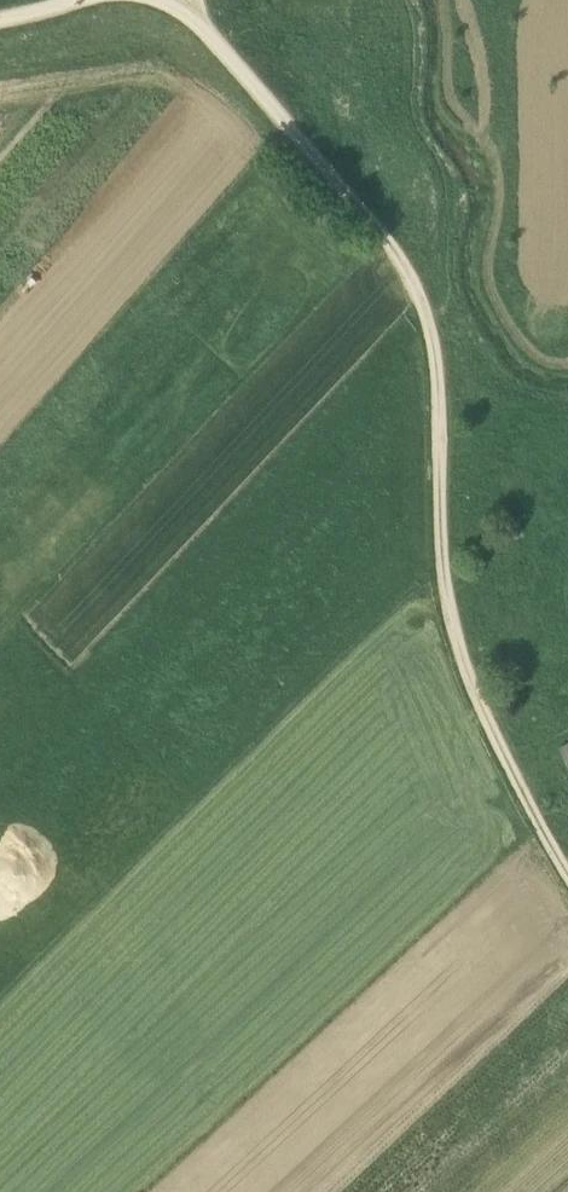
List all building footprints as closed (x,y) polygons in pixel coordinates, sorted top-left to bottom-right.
[(519,516),(503,520),(507,536),(523,532),(519,516)] [(559,747),(567,766),(567,742),(559,747)]
